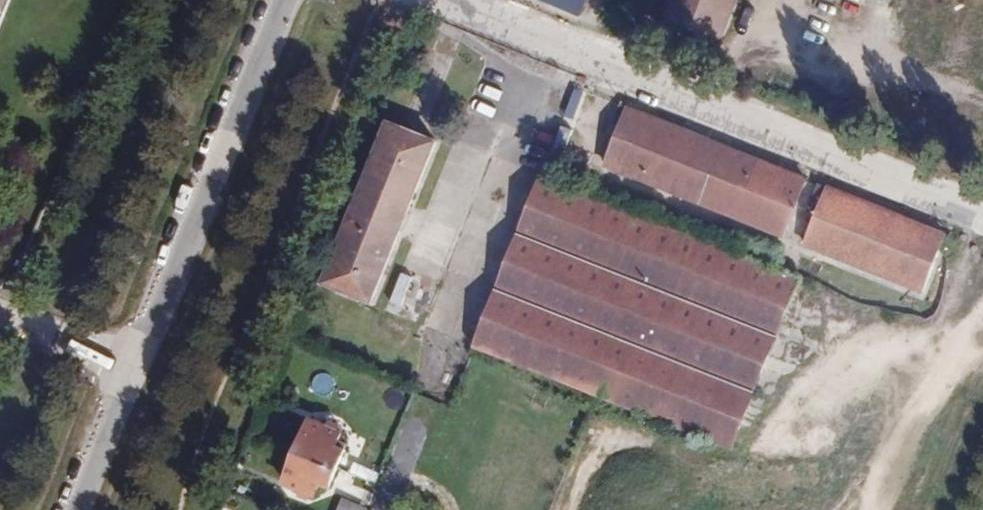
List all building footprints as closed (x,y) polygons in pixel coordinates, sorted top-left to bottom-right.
[(579,4),(628,23),(637,0),(581,0),(579,4)] [(659,15),(715,37),(730,0),(665,0),(659,15)] [(799,179),(625,106),(601,162),(775,236),(799,179)] [(367,298),(432,139),(385,119),(320,278),(367,298)] [(793,279),(541,172),(472,338),(724,445),(793,279)] [(938,234),(822,185),(798,242),(914,290),(938,234)] [(407,316),(421,277),(401,271),(388,309),(407,316)] [(338,426),(307,414),(281,476),(311,489),(317,475),(327,479),(341,444),(332,440),(338,426)] [(365,505),(343,496),(337,509),(363,509),(365,505)]
